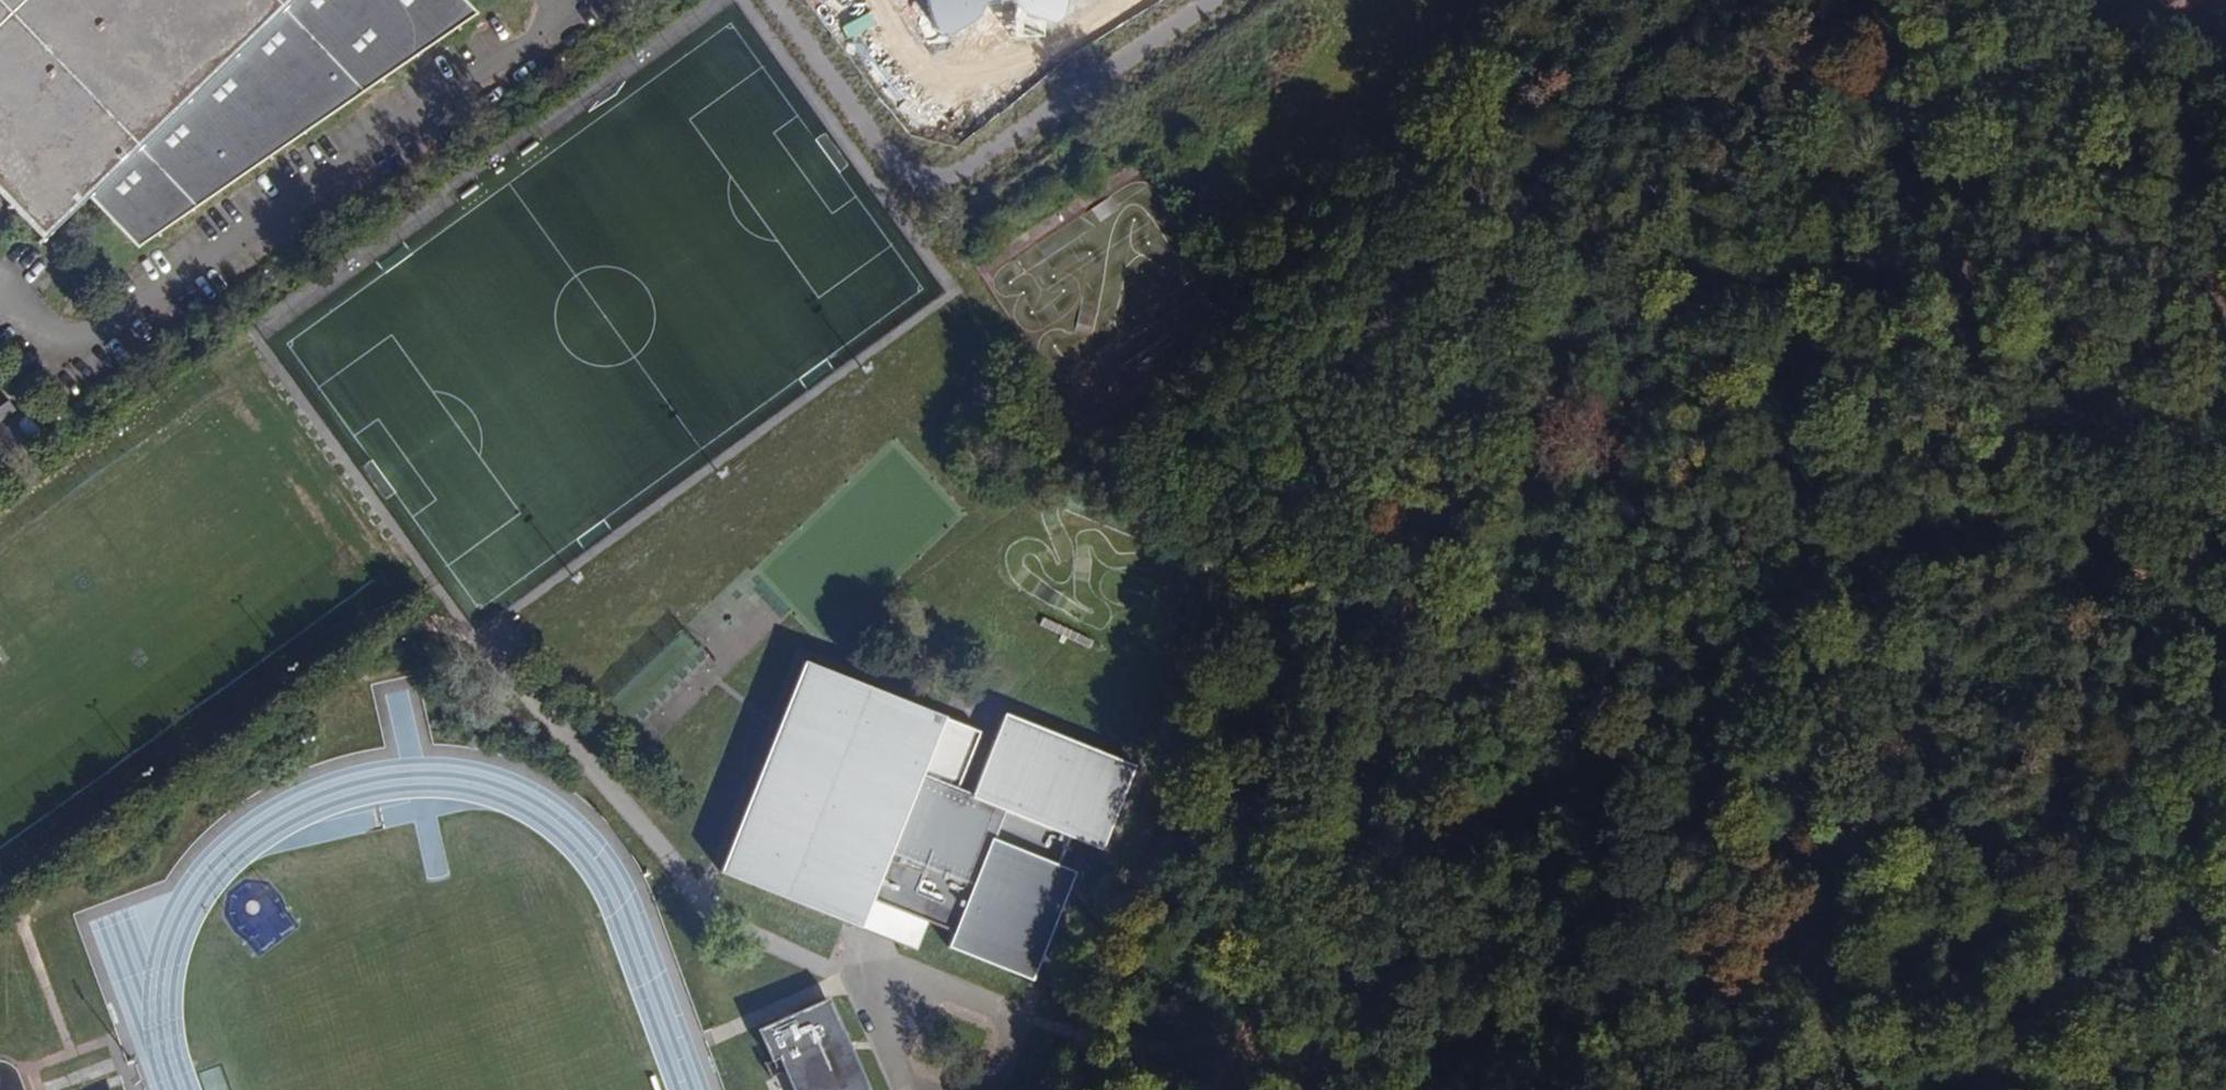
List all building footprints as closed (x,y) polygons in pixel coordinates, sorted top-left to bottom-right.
[(2162,0),(2148,0),(2143,3),(2140,13),(2179,27),(2185,13),(2162,0)] [(2196,6),(2192,0),(2162,0),(2185,13),(2196,6)] [(445,45),(439,39),(418,59),(424,66),(445,45)] [(7,206),(56,160),(0,101),(0,199),(7,206)] [(1103,848),(1136,765),(1009,714),(976,795),(921,774),(945,718),(805,663),(721,871),(861,927),(872,900),(888,906),(896,885),(913,892),(904,913),(954,933),(948,947),(1032,980),(1076,872),(1059,865),(1072,835),(1103,848)] [(888,906),(904,913),(913,892),(896,885),(888,906)] [(763,1027),(790,1089),(859,1089),(820,1001),(763,1027)]
